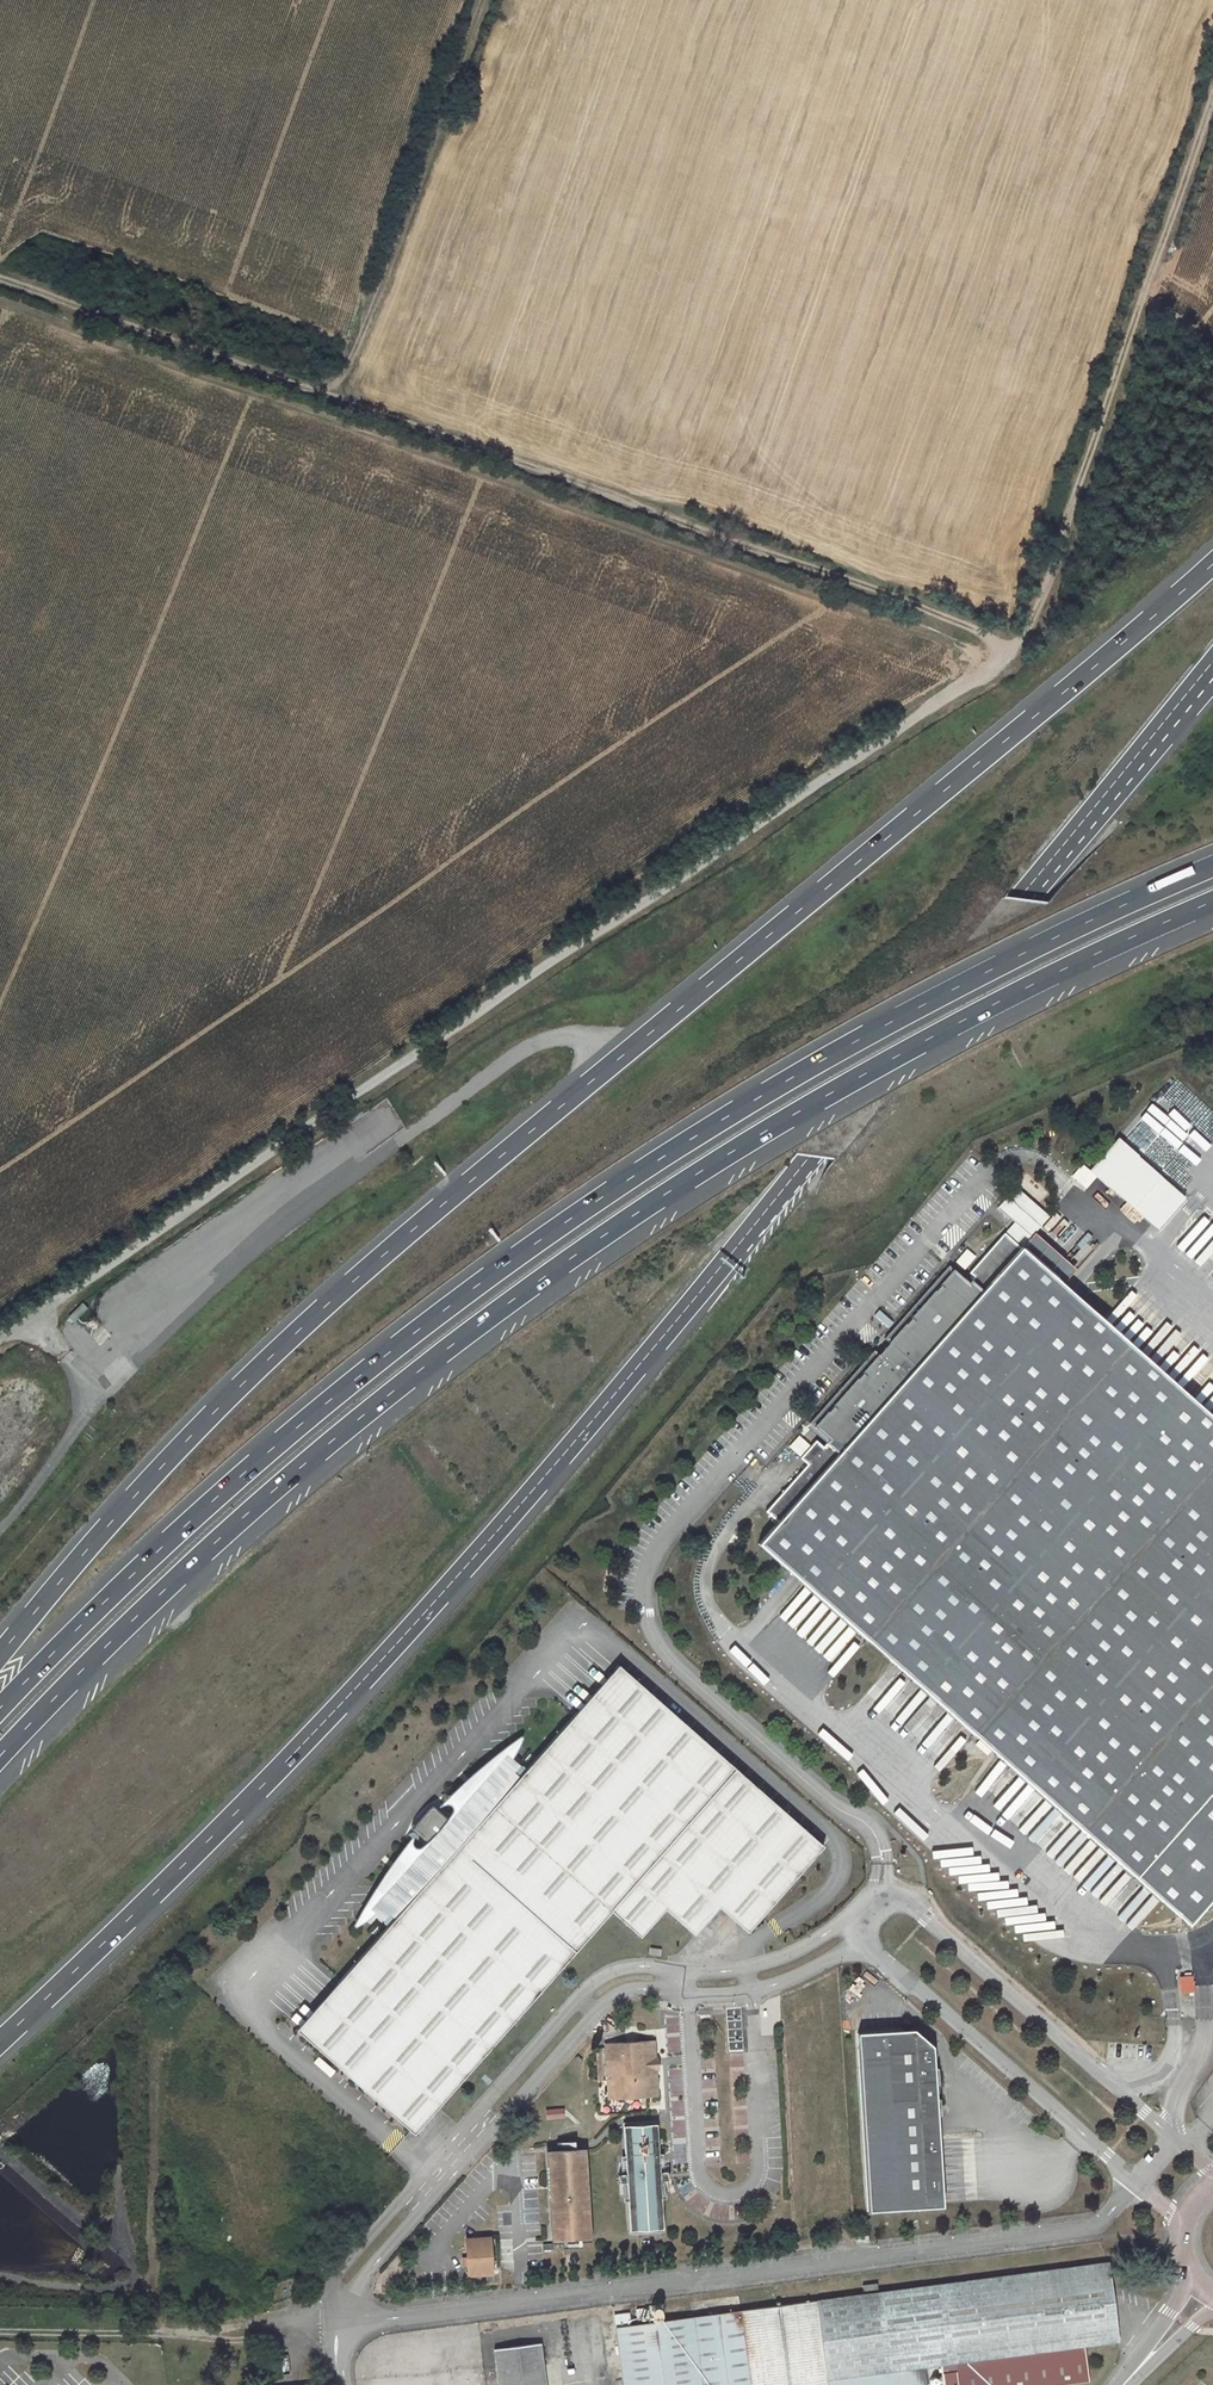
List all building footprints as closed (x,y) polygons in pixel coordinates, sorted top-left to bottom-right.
[(1119,1133),(1090,1166),(1110,1184),(1139,1151),(1119,1133)] [(1139,1151),(1110,1184),(1212,1276),(1212,1217),(1139,1151)] [(1005,1228),(1021,1243),(1050,1211),(1017,1182),(998,1203),(1015,1217),(1005,1228)] [(971,1277),(976,1282),(970,1288),(951,1271),(886,1343),(891,1348),(880,1359),(876,1355),(812,1427),(832,1445),(826,1451),(819,1445),(803,1462),(810,1469),(768,1516),(780,1527),(761,1549),(1188,1923),(1212,1895),(1212,1419),(1006,1238),(971,1277)] [(626,1676),(611,1662),(570,1711),(585,1723),(626,1676)] [(310,2046),(415,2135),(608,1909),(638,1934),(662,1906),(691,1931),(716,1902),(745,1928),(819,1841),(626,1676),(585,1723),(570,1711),(514,1776),(508,1771),(514,1764),(499,1752),(451,1809),(454,1811),(446,1820),(427,1804),(406,1829),(425,1845),(417,1854),(414,1852),(366,1909),(380,1921),(386,1914),(392,1919),(336,1985),(351,1998),(310,2046)] [(647,1950),(659,1952),(659,1946),(648,1944),(647,1950)] [(1177,1971),(1180,1987),(1192,1984),(1189,1969),(1177,1971)] [(351,1998),(336,1985),(295,2032),(310,2046),(351,1998)] [(922,2056),(904,2039),(847,2042),(855,2220),(930,2216),(926,2124),(929,2124),(928,2108),(925,2108),(924,2094),(927,2094),(926,2077),(923,2077),(922,2056)] [(646,2040),(604,2043),(607,2100),(649,2097),(646,2040)] [(649,2097),(656,2096),(654,2070),(657,2070),(656,2057),(654,2057),(653,2040),(646,2040),(649,2097)] [(318,2065),(332,2078),(337,2072),(322,2060),(318,2065)] [(562,2109),(544,2110),(545,2119),(563,2118),(562,2109)] [(631,2231),(659,2229),(652,2124),(625,2126),(631,2231)] [(581,2148),(548,2151),(553,2231),(550,2231),(551,2241),(587,2238),(581,2148)] [(488,2238),(464,2240),(465,2258),(466,2267),(466,2276),(491,2274),(488,2238)] [(855,2244),(842,2246),(843,2253),(856,2252),(855,2244)] [(878,2292),(888,2371),(924,2366),(940,2364),(942,2384),(1057,2384),(1088,2381),(1083,2346),(1119,2341),(1108,2261),(878,2292)] [(817,2301),(817,2300),(740,2310),(750,2384),(825,2384),(824,2379),(888,2371),(878,2292),(877,2292),(876,2283),(862,2285),(863,2294),(817,2301)] [(661,2303),(648,2305),(650,2317),(662,2316),(661,2303)] [(649,2319),(647,2308),(635,2309),(637,2320),(649,2319)] [(631,2325),(629,2312),(614,2314),(623,2384),(750,2384),(740,2310),(631,2325)] [(493,2349),(498,2384),(545,2384),(540,2343),(493,2349)] [(824,2379),(825,2384),(926,2384),(924,2366),(888,2371),(824,2379)]
